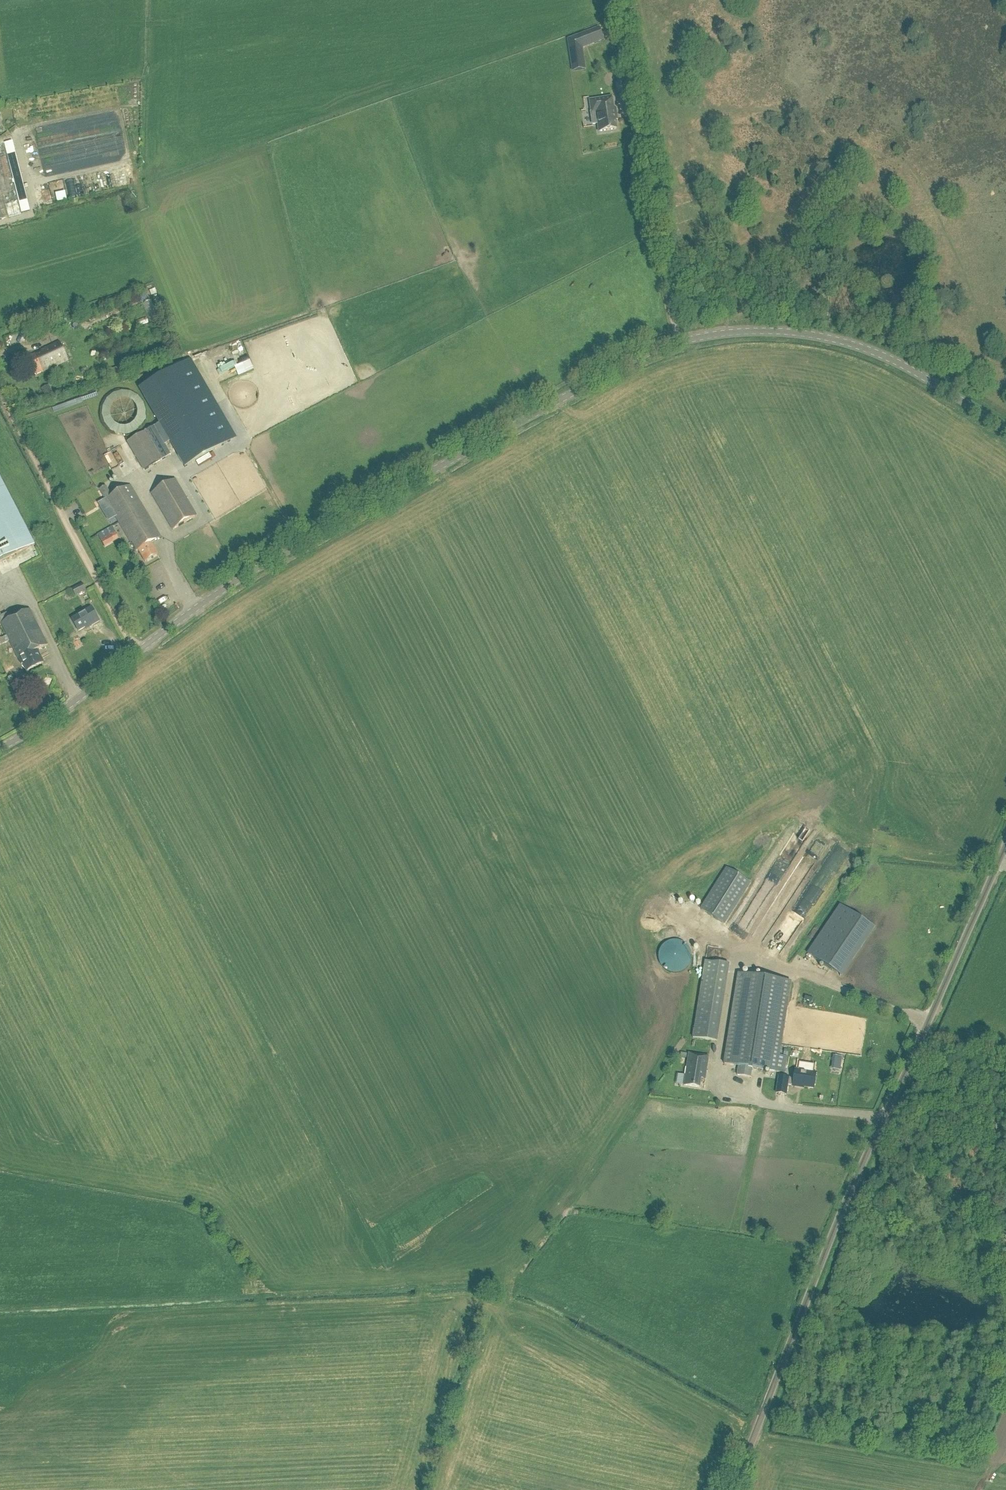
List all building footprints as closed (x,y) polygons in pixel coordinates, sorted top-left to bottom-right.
[(583,49),(604,41),(599,28),(578,36),(583,49)] [(615,83),(616,95),(623,94),(620,69),(615,69),(617,83),(615,83)] [(599,123),(598,123),(599,133),(617,130),(615,118),(617,117),(616,110),(614,110),(613,99),(590,102),(592,114),(598,114),(599,123)] [(21,215),(3,144),(0,145),(0,220),(21,215)] [(32,184),(37,201),(43,199),(39,183),(32,184)] [(34,200),(33,193),(25,195),(27,202),(34,200)] [(66,330),(77,326),(74,319),(64,323),(66,330)] [(39,332),(41,340),(58,334),(55,327),(39,332)] [(37,357),(36,355),(28,359),(36,376),(68,361),(60,343),(42,352),(43,354),(37,357)] [(192,360),(140,390),(160,425),(127,444),(144,472),(171,456),(166,446),(170,443),(185,469),(237,438),(192,360)] [(219,377),(209,382),(220,406),(230,401),(219,377)] [(34,545),(0,480),(0,563),(34,545)] [(173,531),(198,517),(177,480),(151,495),(173,531)] [(101,491),(137,553),(139,552),(145,562),(158,555),(151,544),(161,538),(131,487),(113,497),(107,487),(101,491)] [(97,532),(110,525),(105,513),(91,520),(97,532)] [(2,569),(6,577),(24,569),(20,561),(2,569)] [(72,590),(76,597),(86,591),(83,584),(72,590)] [(91,625),(92,626),(100,622),(92,608),(73,620),(79,632),(91,625)] [(7,615),(1,617),(0,614),(0,645),(10,641),(22,665),(24,664),(27,672),(44,664),(37,652),(48,646),(31,610),(9,620),(7,615)] [(983,864),(976,862),(974,867),(981,870),(983,864)] [(726,868),(700,909),(724,925),(751,884),(726,868)] [(810,886),(807,897),(821,901),(824,890),(810,886)] [(672,911),(679,907),(676,901),(669,905),(672,911)] [(873,928),(841,906),(808,955),(840,977),(873,928)] [(659,957),(659,959),(659,960),(659,962),(659,963),(660,965),(661,966),(661,968),(662,969),(663,970),(665,971),(666,972),(667,973),(669,974),(670,974),(672,975),(673,975),(675,975),(676,975),(678,975),(679,974),(681,974),(682,973),(684,972),(685,971),(686,970),(687,969),(688,968),(689,966),(690,965),(690,963),(691,962),(691,960),(691,959),(691,957),(690,956),(690,954),(690,953),(689,951),(688,950),(687,949),(686,947),(685,946),(684,945),(682,945),(681,944),(679,943),(678,943),(676,943),(675,943),(673,943),(672,943),(670,943),(669,944),(667,945),(666,945),(665,946),(663,947),(662,949),(661,950),(661,951),(660,953),(659,954),(659,956),(659,957)] [(706,961),(694,1039),(718,1043),(730,965),(706,961)] [(751,1078),(753,1069),(786,1075),(788,1058),(780,1057),(791,983),(739,975),(725,1065),(739,1067),(738,1076),(751,1078)] [(707,1073),(709,1058),(690,1055),(685,1086),(700,1089),(703,1073),(707,1073)] [(788,1086),(793,1087),(804,1089),(804,1088),(814,1090),(817,1074),(795,1071),(794,1080),(788,1079),(788,1082),(779,1080),(777,1094),(786,1096),(788,1086)]
